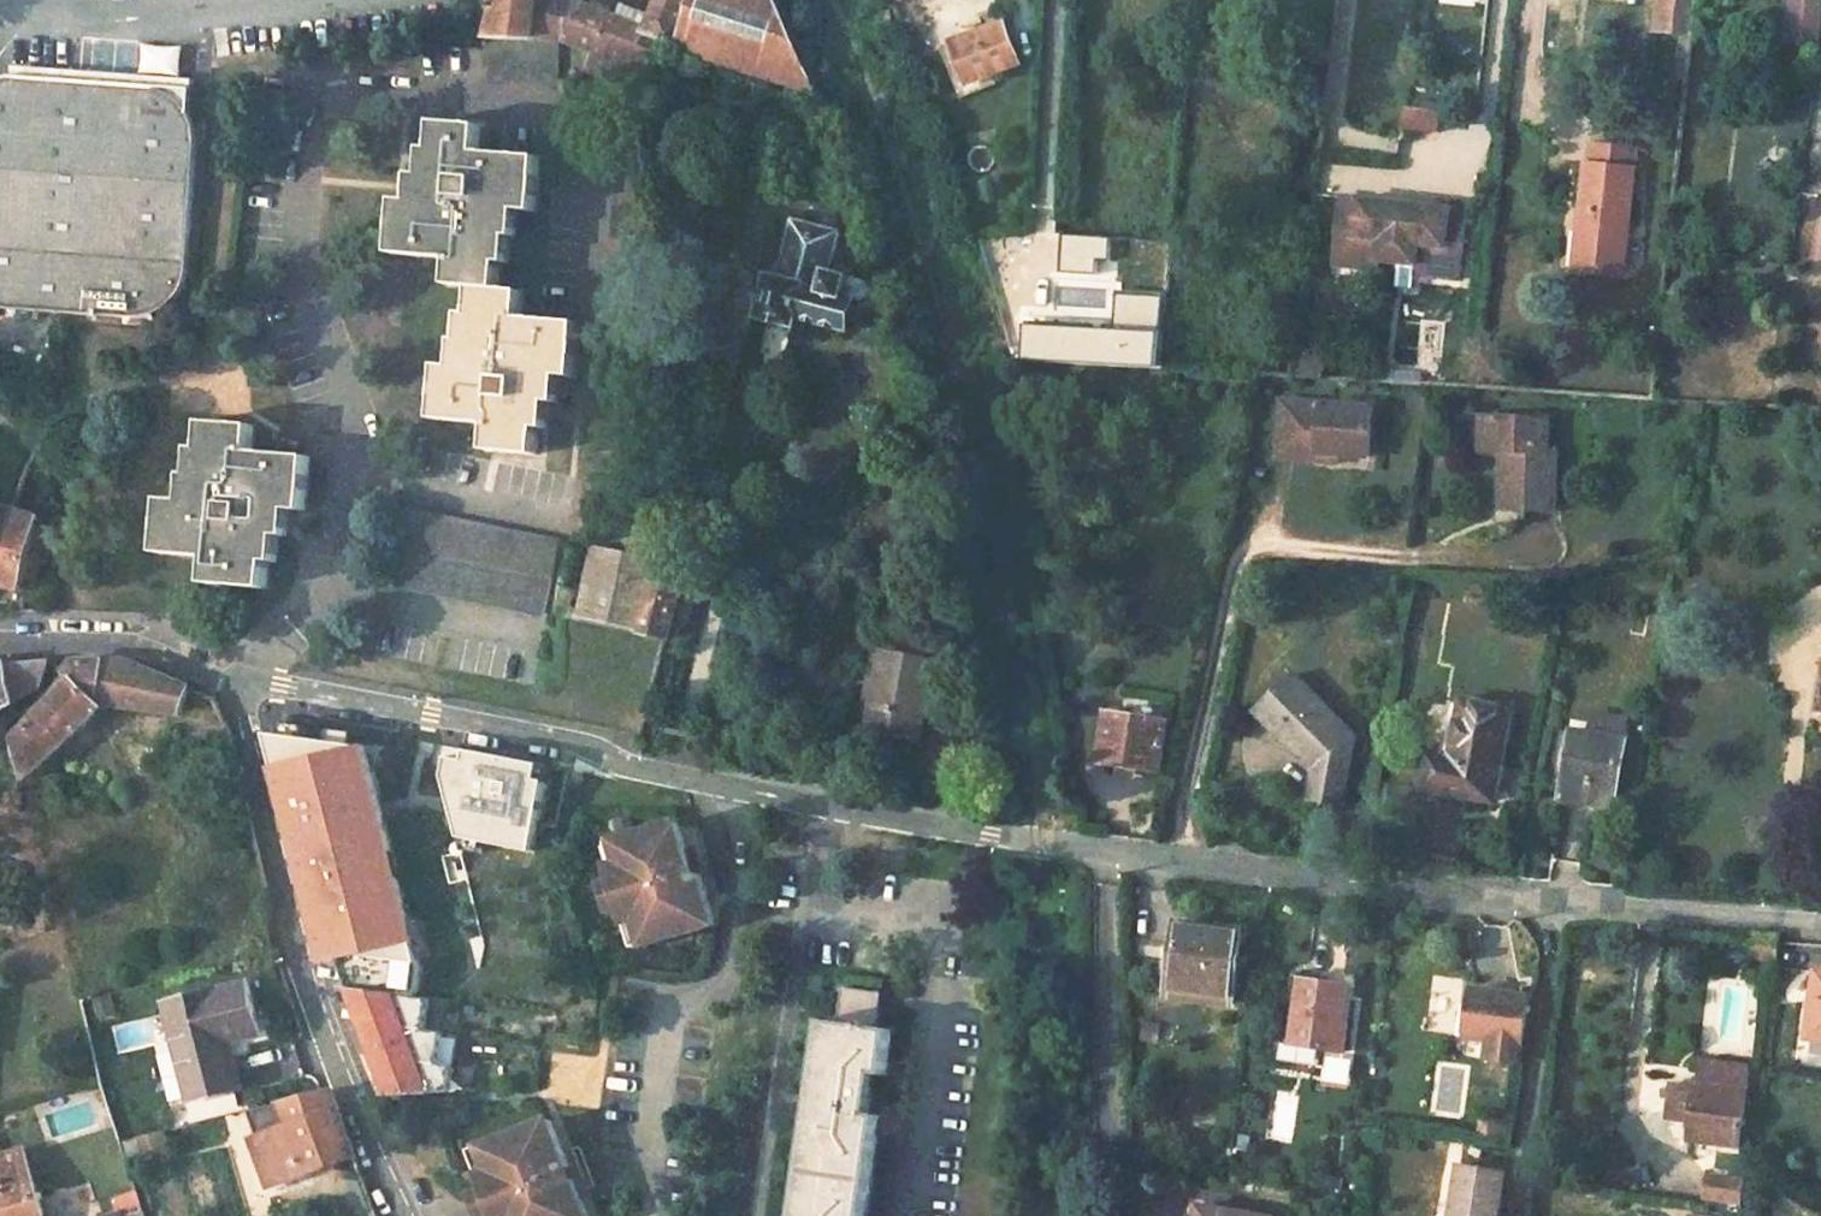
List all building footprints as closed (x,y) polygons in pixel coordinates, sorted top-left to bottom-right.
[(492,39),(496,38),(559,41),(575,3),(565,0),(507,0),(492,39)] [(645,26),(626,19),(616,48),(659,61),(661,57),(667,42),(683,0),(655,0),(645,26)] [(667,42),(819,87),(803,50),(787,14),(779,0),(683,0),(667,42)] [(1653,29),(1692,32),(1695,0),(1656,0),(1653,29)] [(1789,44),(1820,45),(1820,0),(1789,0),(1789,44)] [(626,19),(575,3),(559,41),(565,43),(589,51),(592,41),(616,48),(626,19)] [(1001,21),(950,37),(962,76),(1015,60),(1001,21)] [(559,41),(496,38),(495,77),(564,78),(565,43),(559,41)] [(616,48),(592,41),(589,51),(583,71),(657,94),(668,97),(678,63),(661,57),(659,61),(616,48)] [(767,90),(678,63),(668,97),(657,94),(653,107),(690,117),(686,127),(716,135),(722,115),(756,125),(761,124),(770,120),(774,107),(774,102),(773,97),(767,90)] [(6,70),(2,70),(0,70),(0,305),(132,316),(139,315),(151,311),(158,308),(163,304),(173,294),(176,289),(179,283),(183,270),(194,132),(193,123),(191,116),(187,108),(184,103),(179,97),(173,92),(166,88),(159,85),(152,83),(147,82),(6,70)] [(147,79),(147,82),(152,83),(159,85),(166,88),(173,92),(179,97),(184,103),(187,108),(191,116),(192,82),(147,79)] [(1438,115),(1401,111),(1400,131),(1437,134),(1438,115)] [(484,123),(438,120),(433,173),(427,173),(425,198),(399,197),(393,251),(451,257),(449,283),(474,285),(469,338),(451,335),(449,363),(436,361),(430,417),(484,422),(482,448),(534,452),(539,399),(545,400),(548,373),(575,376),(580,322),(521,316),(524,290),(499,288),(502,261),(509,262),(515,209),(539,211),(543,157),(483,151),(484,123)] [(1635,153),(1592,148),(1591,168),(1586,167),(1579,236),(1587,237),(1583,276),(1622,280),(1635,153)] [(1400,202),(1336,195),(1330,243),(1352,246),(1350,263),(1376,266),(1377,258),(1394,259),(1410,261),(1409,270),(1435,272),(1437,254),(1459,256),(1463,209),(1400,202)] [(822,206),(803,200),(800,215),(795,214),(779,275),(771,272),(760,315),(766,316),(793,323),(796,324),(798,315),(847,327),(856,293),(871,296),(875,283),(868,278),(843,272),(846,261),(839,254),(844,235),(836,232),(838,224),(819,219),(822,206)] [(1352,246),(1330,243),(1328,261),(1350,263),(1352,246)] [(1120,244),(1120,278),(1152,278),(1153,244),(1120,244)] [(1459,256),(1437,254),(1435,272),(1457,274),(1459,256)] [(1066,322),(1024,321),(1022,355),(1155,365),(1159,329),(1163,301),(1073,293),(1066,322)] [(793,323),(766,316),(754,356),(755,361),(756,364),(760,367),(764,368),(776,369),(780,366),(782,362),(793,323)] [(1324,344),(1294,341),(1290,374),(1321,376),(1324,344)] [(1372,409),(1285,403),(1281,458),(1368,464),(1372,409)] [(250,417),(200,411),(197,439),(189,438),(186,464),(183,464),(180,491),(160,490),(154,544),(205,548),(202,575),(262,581),(265,554),(272,554),(275,528),(278,528),(281,502),(300,503),(305,449),(248,444),(250,417)] [(1546,421),(1486,417),(1484,447),(1502,448),(1498,505),(1546,508),(1550,451),(1544,451),(1546,421)] [(0,497),(0,579),(23,587),(34,554),(60,563),(63,530),(37,524),(39,509),(0,497)] [(557,540),(391,504),(375,574),(542,611),(557,540)] [(681,571),(593,550),(578,609),(566,606),(564,613),(611,624),(662,636),(665,637),(681,571)] [(888,647),(876,645),(862,721),(872,723),(888,647)] [(937,656),(888,647),(872,723),(923,733),(937,656)] [(115,661),(70,662),(58,675),(70,686),(102,711),(150,713),(167,678),(132,661),(115,661)] [(32,693),(34,698),(58,675),(70,662),(0,666),(0,712),(32,693)] [(0,722),(0,723),(8,743),(70,686),(58,675),(34,698),(0,722)] [(201,695),(167,678),(150,713),(185,714),(219,710),(212,703),(201,695)] [(1349,741),(1289,679),(1252,716),(1312,776),(1307,806),(1336,812),(1349,741)] [(70,686),(8,743),(22,785),(102,711),(70,686)] [(1510,716),(1459,705),(1447,766),(1427,762),(1420,795),(1490,809),(1510,716)] [(1165,724),(1105,714),(1096,764),(1156,776),(1165,724)] [(379,882),(373,858),(388,854),(362,748),(266,735),(315,960),(329,956),(340,986),(412,998),(417,970),(394,878),(379,882)] [(1623,748),(1572,738),(1560,804),(1611,814),(1623,748)] [(463,762),(465,752),(442,747),(438,767),(445,768),(447,759),(463,762)] [(529,853),(543,784),(535,782),(538,767),(465,752),(463,762),(447,759),(445,768),(443,778),(457,839),(479,843),(529,853)] [(425,827),(449,826),(449,804),(425,805),(425,827)] [(676,825),(615,843),(622,864),(607,868),(611,884),(619,910),(623,927),(634,924),(641,948),(712,927),(694,865),(687,867),(676,825)] [(477,855),(479,843),(457,839),(461,852),(477,855)] [(394,878),(388,854),(373,858),(379,882),(394,878)] [(611,884),(602,887),(609,914),(619,910),(611,884)] [(1237,930),(1174,921),(1162,993),(1226,1003),(1237,930)] [(634,924),(623,927),(631,951),(641,948),(634,924)] [(1341,982),(1290,975),(1282,1038),(1340,1047),(1343,1021),(1337,1020),(1341,982)] [(343,994),(418,1005),(419,999),(412,998),(340,986),(343,994)] [(841,986),(836,1023),(819,1019),(805,1121),(792,1215),(861,1215),(875,1116),(867,1114),(873,1074),(881,1075),(886,1030),(874,1028),(880,990),(841,986)] [(1532,997),(1471,990),(1463,1039),(1486,1041),(1485,1059),(1521,1065),(1532,997)] [(247,993),(167,1013),(191,1104),(234,1095),(226,1068),(247,1063),(246,1054),(264,1051),(247,993)] [(418,1005),(343,994),(357,1029),(414,1037),(418,1005)] [(1820,1008),(1806,1006),(1802,1043),(1820,1045),(1820,1000),(1820,1008)] [(414,1037),(357,1029),(371,1063),(427,1072),(431,1040),(414,1037)] [(265,1051),(269,1080),(300,1076),(296,1048),(265,1051)] [(427,1072),(371,1063),(386,1103),(438,1100),(442,1074),(427,1072)] [(1748,1073),(1704,1066),(1702,1080),(1695,1079),(1693,1089),(1687,1130),(1684,1146),(1736,1155),(1748,1073)] [(1693,1089),(1671,1086),(1663,1127),(1687,1130),(1693,1089)] [(265,1191),(352,1163),(340,1128),(330,1100),(276,1114),(282,1134),(250,1144),(265,1191)] [(542,1128),(475,1159),(485,1182),(475,1187),(482,1202),(489,1215),(581,1215),(542,1128)] [(143,1137),(121,1142),(129,1165),(149,1161),(143,1137)] [(0,1160),(0,1215),(44,1215),(25,1152),(0,1160)] [(269,1210),(255,1166),(239,1171),(254,1215),(269,1210)] [(1453,1215),(1494,1215),(1498,1182),(1458,1177),(1453,1215)] [(1739,1186),(1702,1180),(1698,1205),(1735,1211),(1739,1186)] [(482,1202),(473,1206),(478,1215),(489,1215),(482,1202)] [(1198,1205),(1196,1215),(1263,1215),(1198,1205)]
